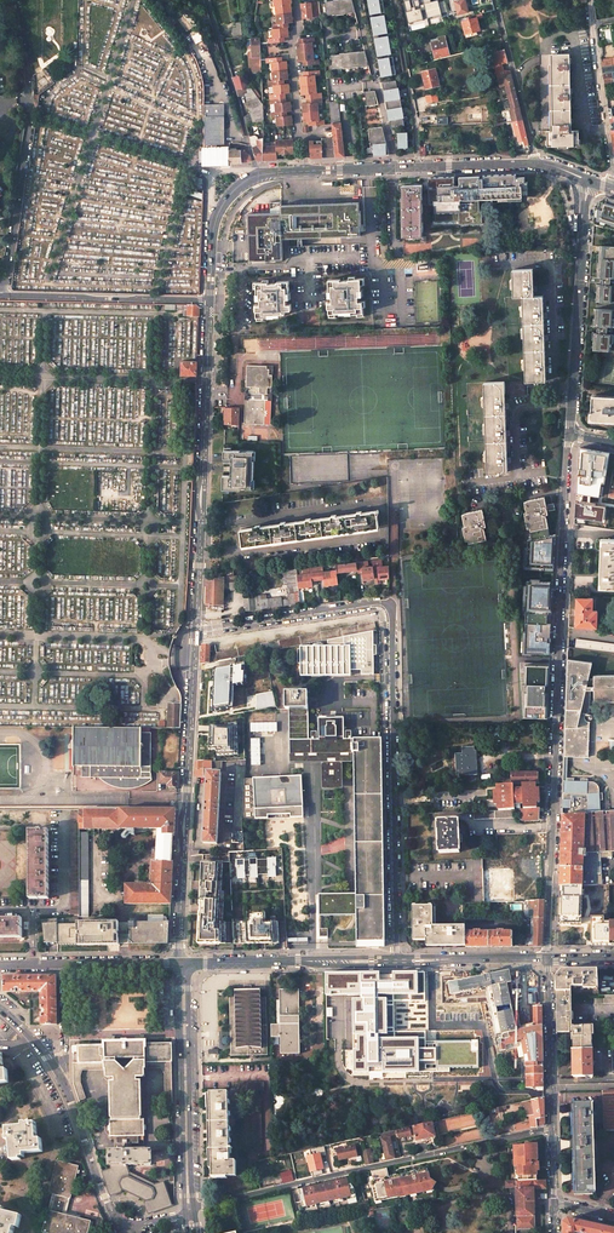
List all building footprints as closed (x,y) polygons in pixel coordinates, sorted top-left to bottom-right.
[(276,6),(277,15),(291,13),(290,4),(286,5),(285,0),(271,2),(272,6),(276,6)] [(324,1),(325,15),(334,14),(333,0),(324,1)] [(339,0),(333,0),(334,14),(343,14),(343,13),(342,1),(339,1),(339,0)] [(351,0),(342,0),(342,1),(343,13),(354,12),(351,0)] [(409,25),(427,21),(427,20),(444,16),(441,1),(432,3),(432,0),(403,0),(409,25)] [(455,1),(458,14),(467,12),(464,0),(461,0),(455,1)] [(303,18),(320,16),(318,2),(301,3),(303,18)] [(373,15),(385,13),(383,4),(369,6),(370,12),(372,12),(373,15)] [(277,15),(278,24),(273,24),(274,29),(288,27),(288,23),(292,22),(291,13),(277,15)] [(385,16),(374,17),(375,20),(371,20),(372,27),(387,25),(389,22),(385,19),(385,16)] [(472,16),(465,18),(466,21),(462,22),(466,37),(477,34),(476,31),(480,30),(477,18),(473,19),(472,16)] [(240,22),(236,23),(236,27),(232,28),(233,37),(242,36),(240,22)] [(378,35),(388,34),(387,30),(389,27),(387,25),(372,27),(373,34),(377,33),(378,35)] [(270,43),(280,42),(284,42),(284,38),(288,37),(287,27),(273,29),(274,38),(270,38),(270,43)] [(197,44),(206,41),(203,34),(194,37),(197,44)] [(388,36),(378,38),(378,40),(375,41),(376,48),(390,45),(392,43),(389,40),(388,36)] [(445,36),(431,40),(435,58),(449,54),(445,36)] [(260,59),(260,52),(259,39),(259,38),(256,38),(251,39),(252,52),(248,52),(249,67),(252,67),(252,73),(261,72),(260,59)] [(297,52),(311,51),(310,42),(312,42),(312,38),(297,39),(298,44),(296,44),(297,52)] [(381,56),(391,54),(391,50),(393,47),(390,45),(376,48),(377,54),(381,54),(381,56)] [(505,50),(491,53),(497,78),(502,77),(511,74),(510,71),(503,68),(502,64),(508,63),(505,50)] [(302,65),(312,65),(317,64),(316,59),(312,60),(311,51),(297,52),(298,61),(302,61),(302,65)] [(366,63),(365,52),(360,53),(360,55),(357,55),(359,68),(366,67),(366,63)] [(355,55),(354,53),(348,54),(348,56),(350,69),(359,68),(357,55),(355,55)] [(569,53),(550,53),(551,72),(551,96),(551,117),(552,129),(546,129),(546,133),(547,144),(578,144),(577,129),(571,129),(569,53)] [(346,56),(346,54),(339,55),(340,69),(340,70),(350,69),(348,56),(346,56)] [(339,55),(330,56),(331,70),(340,69),(339,55)] [(273,71),(287,70),(287,61),(282,61),(282,57),(281,57),(267,58),(268,63),(272,62),(273,71)] [(392,57),(380,59),(381,62),(378,63),(379,69),(394,66),(392,57)] [(600,59),(601,67),(613,65),(613,58),(613,59),(611,59),(611,58),(600,59)] [(601,67),(604,83),(613,82),(613,65),(601,67)] [(383,77),(395,75),(394,66),(379,69),(380,75),(383,74),(383,77)] [(435,68),(422,72),(424,82),(426,81),(428,88),(439,85),(435,68)] [(273,71),(274,80),(269,81),(270,85),(274,85),(284,84),(284,79),(288,79),(287,70),(273,71)] [(300,86),(314,84),(313,75),(318,74),(317,70),(303,71),(303,76),(299,76),(300,86)] [(511,74),(502,77),(504,85),(511,107),(511,109),(519,107),(511,74)] [(247,76),(232,77),(236,91),(248,90),(247,76)] [(395,81),(382,83),(383,92),(397,90),(395,81)] [(284,84),(274,85),(275,91),(275,94),(271,94),(271,99),(275,99),(285,98),(285,93),(289,93),(289,84),(284,84)] [(305,99),(320,98),(319,92),(315,93),(314,84),(300,86),(301,94),(305,94),(305,99)] [(383,92),(385,100),(387,99),(387,101),(399,99),(398,95),(400,92),(397,90),(383,92)] [(375,91),(364,92),(366,105),(375,104),(374,97),(376,97),(375,91)] [(426,96),(427,104),(439,102),(438,94),(426,96)] [(258,98),(248,102),(250,112),(254,124),(263,123),(262,105),(262,104),(258,98)] [(276,103),(276,112),(286,111),(291,111),(290,102),(285,102),(285,98),(275,99),(271,99),(271,104),(276,103)] [(302,113),(317,112),(316,110),(316,102),(320,102),(320,98),(305,99),(306,103),(301,103),(302,113)] [(401,108),(400,99),(399,99),(387,101),(385,102),(386,108),(388,107),(389,110),(401,108)] [(204,149),(216,149),(216,144),(224,144),(223,104),(203,104),(204,149)] [(235,104),(225,109),(226,114),(237,111),(235,104)] [(511,109),(510,109),(513,122),(522,120),(519,107),(511,109)] [(389,112),(387,113),(388,120),(402,118),(404,114),(401,112),(401,108),(389,110),(389,112)] [(237,111),(226,114),(229,122),(233,125),(240,123),(237,111)] [(278,126),(284,126),(291,125),(292,125),(291,115),(287,115),(286,111),(276,112),(272,113),(273,117),(277,117),(278,126)] [(250,112),(244,117),(246,125),(254,124),(250,112)] [(307,121),(308,126),(317,125),(322,125),(322,120),(317,120),(317,112),(302,113),(303,121),(307,121)] [(390,129),(403,126),(402,118),(388,120),(390,129)] [(522,120),(513,122),(513,125),(516,138),(518,138),(519,142),(524,141),(527,140),(522,120)] [(240,123),(233,125),(238,143),(246,145),(246,144),(240,123)] [(326,132),(332,131),(331,125),(331,124),(324,125),(323,125),(324,132),(326,132)] [(340,124),(331,125),(332,131),(333,140),(335,156),(335,157),(344,157),(340,124)] [(382,127),(368,129),(369,138),(382,137),(384,136),(382,127)] [(408,147),(406,133),(399,133),(400,137),(397,137),(398,148),(403,147),(405,150),(408,147)] [(255,135),(249,137),(256,159),(259,160),(263,160),(263,147),(263,142),(261,142),(258,142),(258,139),(255,135)] [(370,147),(386,145),(385,139),(382,139),(382,137),(369,138),(370,147)] [(277,154),(280,154),(280,155),(289,154),(289,153),(294,153),(293,147),(293,140),(276,141),(276,146),(276,147),(276,154),(277,154)] [(322,140),(310,141),(310,158),(322,157),(322,140)] [(326,140),(322,140),(322,157),(335,156),(333,140),(326,140)] [(384,152),(388,152),(386,145),(370,147),(370,149),(373,151),(374,155),(384,155),(384,152)] [(263,147),(263,160),(270,160),(277,159),(277,154),(276,154),(276,147),(263,147)] [(510,148),(502,147),(501,154),(509,156),(513,155),(510,148)] [(216,149),(204,149),(204,151),(204,164),(211,164),(230,163),(230,151),(229,151),(229,149),(216,149)] [(241,151),(230,151),(230,163),(232,163),(242,163),(241,152),(241,151)] [(245,151),(241,152),(242,163),(245,163),(251,161),(249,155),(245,151)] [(479,199),(522,197),(522,188),(528,188),(527,182),(524,182),(524,177),(516,178),(516,174),(483,175),(483,179),(449,180),(449,177),(442,177),(442,180),(428,181),(429,188),(429,195),(429,204),(434,203),(435,220),(435,221),(480,219),(479,210),(479,199)] [(196,175),(195,175),(192,186),(203,190),(204,178),(196,175)] [(422,185),(402,186),(403,236),(423,236),(422,198),(422,196),(422,189),(422,185)] [(203,194),(190,190),(189,194),(203,199),(203,194)] [(609,199),(607,204),(604,203),(604,205),(599,203),(595,215),(595,221),(613,227),(613,200),(609,199)] [(281,205),(281,213),(271,213),(248,214),(248,233),(249,261),(283,260),(282,238),(360,236),(359,205),(359,202),(282,205),(281,205)] [(271,213),(281,213),(281,205),(282,205),(281,202),(271,202),(271,213)] [(435,221),(435,220),(433,220),(433,225),(482,223),(482,210),(479,210),(480,219),(435,221)] [(600,245),(598,277),(604,277),(611,278),(613,278),(613,246),(600,245)] [(513,297),(522,297),(525,381),(535,381),(535,382),(539,382),(539,381),(546,381),(545,371),(544,337),(543,303),(543,296),(534,296),(533,269),(512,270),(513,297)] [(340,280),(331,280),(332,291),(328,291),(328,297),(332,297),(332,303),(326,303),(327,309),(328,309),(329,317),(335,317),(335,314),(340,314),(340,315),(352,315),(352,313),(357,313),(357,317),(363,316),(363,307),(364,307),(364,301),(358,302),(358,296),(362,296),(362,290),(361,290),(361,285),(364,285),(364,279),(355,279),(355,277),(349,277),(349,281),(340,281),(340,280)] [(262,282),(253,283),(253,289),(257,289),(257,294),(256,294),(256,300),(260,300),(260,305),(254,305),(255,311),(256,311),(257,320),(263,320),(263,317),(268,317),(268,318),(274,317),(274,316),(280,316),(280,314),(285,314),(285,310),(291,310),(291,304),(286,304),(286,299),(290,299),(290,293),(289,293),(288,281),(277,282),(277,283),(268,284),(268,280),(262,280),(262,282)] [(612,302),(613,285),(610,285),(604,284),(597,284),(596,301),(602,302),(609,302),(612,302)] [(513,297),(505,297),(508,382),(525,381),(522,297),(513,297)] [(196,305),(184,304),(184,310),(183,315),(199,316),(199,307),(196,305)] [(613,327),(613,310),(609,309),(602,309),(596,308),(595,325),(601,326),(607,326),(613,327)] [(611,351),(612,334),(607,333),(601,333),(594,333),(593,350),(599,350),(606,350),(611,351)] [(197,362),(182,361),(182,374),(197,374),(197,369),(197,362)] [(267,366),(247,365),(246,393),(248,393),(248,399),(269,400),(269,394),(271,394),(272,375),(269,375),(269,369),(267,369),(267,366)] [(504,382),(484,382),(487,472),(507,472),(507,463),(506,429),(505,397),(504,382)] [(592,398),(590,419),(613,420),(613,399),(607,398),(592,398)] [(248,399),(246,399),(245,423),(264,424),(270,424),(271,400),(269,400),(248,399)] [(225,407),(224,423),(239,423),(239,407),(225,407)] [(576,493),(599,496),(602,478),(606,478),(610,453),(582,448),(582,452),(579,452),(578,468),(581,468),(585,469),(585,475),(580,475),(577,475),(577,479),(576,493)] [(223,475),(223,489),(240,490),(240,487),(246,488),(252,489),(252,479),(253,479),(254,460),(253,460),(253,451),(247,451),(240,451),(240,450),(224,450),(224,463),(231,463),(231,469),(231,475),(223,475)] [(544,497),(527,500),(527,501),(529,513),(527,514),(530,531),(548,527),(548,526),(546,515),(548,514),(547,511),(544,497)] [(575,517),(599,520),(599,518),(604,518),(605,506),(576,501),(575,517)] [(482,509),(465,513),(467,525),(465,526),(469,543),(486,540),(484,527),(486,526),(485,522),(482,509)] [(255,527),(240,529),(243,546),(379,527),(377,513),(379,513),(378,511),(376,511),(362,513),(361,511),(356,512),(357,513),(336,516),(336,515),(331,515),(331,517),(311,519),(311,518),(306,519),(306,520),(285,523),(285,521),(280,522),(281,524),(260,526),(260,525),(255,525),(255,527)] [(553,567),(555,541),(555,534),(550,535),(548,527),(530,531),(531,532),(532,539),(528,540),(527,547),(526,566),(531,566),(531,569),(544,569),(544,567),(553,567)] [(613,588),(613,539),(602,539),(602,543),(600,543),(600,551),(599,575),(599,583),(600,583),(600,588),(613,588)] [(381,559),(372,560),(373,564),(374,574),(378,574),(379,579),(381,578),(381,579),(382,580),(386,580),(387,578),(387,577),(389,577),(389,565),(382,566),(378,566),(378,564),(382,563),(381,559)] [(367,565),(366,561),(357,562),(358,569),(358,570),(362,570),(363,577),(365,577),(365,578),(366,579),(371,579),(372,577),(372,576),(374,576),(374,574),(373,564),(367,565)] [(337,570),(337,571),(358,569),(357,562),(336,564),(337,570)] [(337,571),(337,570),(323,572),(323,565),(316,566),(318,576),(324,576),(324,578),(324,585),(329,584),(329,586),(330,587),(333,586),(334,585),(333,584),(338,583),(337,571)] [(302,568),(303,574),(297,575),(298,587),(303,586),(303,588),(304,588),(307,588),(308,587),(308,586),(312,585),(312,580),(312,577),(318,577),(318,576),(316,566),(302,568)] [(296,568),(281,570),(283,585),(287,584),(288,593),(299,592),(298,587),(297,575),(296,568)] [(218,577),(207,578),(207,591),(206,604),(223,604),(224,582),(224,576),(218,577)] [(525,652),(549,654),(552,587),(550,587),(550,582),(540,581),(540,579),(529,579),(529,581),(526,581),(525,585),(525,610),(524,623),(526,623),(526,632),(525,652)] [(288,593),(288,599),(283,600),(284,606),(300,603),(299,592),(288,593)] [(260,595),(255,596),(256,610),(282,606),(281,597),(261,600),(260,595)] [(255,596),(243,598),(244,611),(256,610),(255,596)] [(593,598),(577,597),(576,612),(576,626),(596,627),(598,611),(593,610),(593,598)] [(374,622),(217,653),(217,656),(218,661),(265,652),(327,640),(350,636),(372,632),(376,631),(374,622)] [(362,674),(373,674),(372,632),(350,636),(327,640),(328,647),(301,648),(301,649),(298,649),(298,663),(301,663),(301,676),(351,675),(350,670),(362,670),(362,674)] [(576,639),(575,648),(613,653),(613,644),(576,639)] [(210,645),(203,645),(202,655),(202,664),(207,663),(209,663),(209,658),(210,651),(210,645)] [(567,659),(564,756),(588,757),(589,721),(587,721),(586,721),(585,720),(584,719),(583,717),(583,715),(580,715),(586,690),(596,690),(596,698),(613,698),(613,675),(593,675),(593,681),(588,681),(593,662),(567,659)] [(243,662),(213,668),(210,712),(228,709),(229,685),(243,682),(243,662)] [(525,665),(549,666),(549,663),(520,662),(522,717),(523,717),(525,665)] [(523,717),(547,717),(548,688),(549,666),(525,665),(523,717)] [(160,707),(169,708),(169,703),(182,704),(181,696),(178,688),(177,688),(161,698),(161,699),(160,699),(160,707)] [(276,707),(272,688),(257,691),(258,710),(276,707)] [(295,692),(285,692),(286,709),(289,709),(308,709),(308,692),(299,692),(299,690),(295,690),(295,692)] [(169,708),(168,728),(181,728),(181,714),(182,704),(169,703),(169,708)] [(308,709),(289,709),(290,740),(309,740),(308,709)] [(344,718),(319,718),(319,740),(344,740),(344,718)] [(237,722),(226,722),(226,726),(210,725),(210,732),(210,750),(218,750),(218,755),(237,754),(237,722)] [(252,732),(279,732),(279,722),(252,723),(252,732)] [(150,733),(141,733),(141,729),(73,728),(73,766),(82,766),(82,777),(113,778),(113,785),(115,786),(117,786),(121,787),(123,787),(124,787),(124,786),(130,786),(129,787),(132,787),(136,786),(139,786),(141,785),(142,784),(145,783),(147,781),(148,780),(149,780),(149,779),(149,778),(151,778),(151,766),(141,766),(141,761),(151,761),(151,733),(150,733)] [(257,738),(249,738),(249,768),(258,768),(257,738)] [(382,739),(354,740),(354,753),(356,894),(357,915),(357,942),(359,942),(368,942),(368,948),(378,948),(378,942),(385,942),(383,835),(382,739)] [(309,740),(290,740),(290,755),(295,754),(322,754),(336,754),(352,754),(352,753),(354,753),(354,740),(352,740),(346,740),(344,740),(319,740),(309,740)] [(463,753),(457,754),(458,776),(469,775),(477,774),(476,756),(474,756),(474,751),(474,747),(462,748),(463,753)] [(322,772),(323,777),(328,777),(328,786),(343,786),(342,761),(354,761),(354,753),(352,753),(352,754),(336,754),(336,772),(322,772)] [(336,754),(322,754),(322,772),(336,772),(336,754)] [(244,760),(237,761),(237,776),(234,820),(233,831),(243,832),(242,819),(245,776),(245,760),(244,760)] [(215,762),(211,762),(210,769),(221,770),(222,761),(215,762)] [(196,769),(196,777),(204,777),(205,769),(203,769),(204,762),(196,762),(196,769)] [(212,772),(208,772),(207,783),(206,795),(206,808),(205,821),(204,832),(204,843),(217,844),(218,831),(221,773),(212,772)] [(538,772),(511,772),(512,785),(514,784),(523,784),(536,783),(539,783),(538,772)] [(178,774),(161,773),(161,783),(169,784),(169,786),(177,786),(178,774)] [(477,774),(469,775),(469,784),(479,783),(479,774),(477,774)] [(294,776),(245,776),(242,819),(265,819),(303,817),(301,776),(294,776)] [(571,809),(570,815),(585,814),(600,813),(599,800),(602,800),(602,793),(599,793),(599,789),(598,787),(598,786),(597,785),(595,784),(594,783),(593,782),(587,782),(587,779),(580,779),(580,782),(573,781),(573,778),(566,778),(566,781),(563,781),(562,800),(571,800),(571,809)] [(498,810),(515,809),(515,804),(523,803),(524,809),(537,808),(537,803),(536,789),(536,783),(523,784),(523,789),(514,789),(514,784),(512,785),(508,785),(497,785),(498,790),(498,804),(498,810)] [(571,800),(562,800),(562,809),(571,809),(571,800)] [(539,820),(538,808),(537,808),(524,809),(522,809),(522,821),(539,820)] [(176,809),(79,809),(79,812),(79,829),(99,829),(103,829),(109,829),(116,829),(157,829),(157,835),(157,841),(157,844),(156,851),(156,857),(156,861),(170,861),(171,857),(171,852),(171,844),(171,840),(172,834),(174,834),(176,809)] [(498,810),(473,811),(473,820),(516,817),(516,809),(515,809),(498,810)] [(79,812),(71,812),(71,910),(70,910),(70,915),(79,915),(79,832),(79,829),(79,812)] [(585,814),(583,850),(586,850),(586,857),(583,857),(582,886),(597,885),(597,874),(601,874),(600,852),(613,851),(613,812),(600,813),(585,814)] [(565,887),(582,886),(583,857),(586,857),(586,850),(583,850),(585,814),(570,815),(562,815),(562,829),(560,881),(565,881),(565,887)] [(458,819),(438,820),(438,824),(437,824),(438,831),(439,843),(438,843),(438,849),(439,849),(439,853),(459,852),(459,848),(460,848),(460,842),(459,842),(458,830),(459,830),(459,823),(458,823),(458,820),(458,819)] [(48,830),(31,830),(31,899),(49,898),(49,876),(49,848),(48,830)] [(243,832),(233,831),(233,843),(244,843),(243,832)] [(88,833),(79,832),(79,915),(79,917),(89,917),(88,915),(88,833)] [(516,856),(545,855),(545,844),(528,844),(528,851),(516,852),(516,856)] [(236,862),(230,862),(231,877),(238,876),(238,878),(246,878),(246,876),(250,876),(250,877),(258,877),(258,875),(268,874),(269,876),(276,876),(276,874),(283,874),(282,859),(276,860),(276,857),(268,858),(268,859),(259,860),(259,858),(249,859),(249,860),(244,860),(244,859),(235,859),(236,862)] [(482,858),(473,859),(475,903),(484,902),(483,869),(482,858)] [(156,861),(153,861),(152,884),(133,884),(127,884),(126,904),(171,904),(171,898),(172,886),(173,861),(170,861),(156,861)] [(225,895),(222,894),(223,864),(203,863),(202,884),(205,884),(205,889),(201,889),(200,904),(202,904),(202,906),(202,913),(200,913),(198,944),(208,944),(208,941),(215,941),(215,942),(219,942),(219,944),(234,943),(233,924),(223,924),(225,895)] [(565,887),(560,887),(559,921),(563,921),(582,921),(582,886),(565,887)] [(322,894),(319,895),(319,905),(319,916),(322,916),(354,915),(357,915),(356,894),(346,894),(322,894)] [(541,901),(535,901),(535,909),(535,918),(543,919),(544,910),(544,900),(541,901)] [(435,927),(433,927),(432,906),(413,907),(413,925),(413,929),(413,941),(427,940),(427,945),(466,944),(465,931),(465,926),(456,926),(435,927)] [(265,913),(250,913),(251,922),(233,922),(233,923),(233,924),(234,943),(234,944),(234,946),(259,945),(259,943),(265,943),(265,945),(279,944),(278,922),(265,923),(265,913)] [(0,918),(0,936),(22,936),(22,918),(0,918)] [(110,923),(64,924),(64,918),(57,919),(58,943),(58,945),(61,945),(107,944),(119,944),(120,944),(119,924),(116,923),(110,923)] [(543,919),(535,918),(534,941),(534,946),(542,946),(543,932),(543,919)] [(57,919),(42,920),(45,943),(48,943),(58,943),(57,919)] [(590,945),(610,945),(610,923),(609,920),(590,920),(590,945)] [(170,922),(130,922),(130,924),(130,944),(130,945),(169,945),(170,922)] [(119,924),(120,944),(124,944),(128,944),(130,944),(130,924),(128,924),(124,924),(120,924),(119,924)] [(322,929),(319,929),(319,938),(328,938),(327,929),(322,929)] [(475,931),(465,931),(466,944),(466,947),(489,947),(489,930),(479,931),(479,930),(476,930),(475,931)] [(499,930),(489,930),(489,947),(513,946),(512,930),(503,930),(502,930),(499,930)] [(580,970),(562,970),(556,977),(556,984),(556,992),(571,991),(571,987),(581,987),(581,989),(583,989),(583,988),(596,988),(597,990),(598,990),(598,988),(598,969),(580,970)] [(452,995),(487,987),(491,1004),(493,1018),(497,1035),(516,1031),(514,1021),(507,986),(506,983),(517,981),(515,971),(494,975),(493,972),(490,973),(490,972),(484,973),(484,974),(482,975),(483,978),(450,984),(452,995)] [(425,1001),(425,972),(339,973),(323,973),(323,998),(339,998),(350,997),(352,1073),(352,1076),(370,1076),(370,1078),(406,1077),(406,1072),(426,1072),(437,1072),(436,1042),(428,1042),(426,1042),(425,1031),(394,1031),(394,1002),(425,1001)] [(56,976),(4,977),(4,991),(5,992),(42,991),(42,1025),(57,1025),(57,1024),(56,977),(56,976)] [(251,985),(244,985),(244,989),(235,990),(235,996),(229,996),(230,1032),(231,1036),(231,1045),(231,1049),(231,1055),(267,1055),(266,995),(260,995),(260,989),(252,989),(251,985)] [(299,989),(280,989),(280,998),(280,1024),(281,1037),(281,1054),(300,1054),(299,989)] [(571,991),(556,992),(557,1006),(557,1031),(557,1033),(570,1033),(570,1032),(572,1032),(573,1049),(592,1049),(592,1025),(572,1026),(571,996),(571,991)] [(604,995),(604,1004),(613,1004),(613,995),(604,995)] [(538,1006),(533,1006),(534,1028),(542,1026),(542,1006),(538,1006)] [(525,1062),(543,1062),(542,1026),(534,1028),(516,1031),(497,1035),(500,1051),(506,1050),(517,1048),(518,1054),(518,1056),(520,1062),(525,1062)] [(230,1032),(218,1032),(219,1049),(231,1049),(231,1045),(223,1045),(223,1036),(231,1036),(230,1032)] [(146,1041),(104,1041),(104,1042),(105,1046),(105,1063),(105,1069),(107,1069),(107,1077),(108,1078),(111,1078),(111,1081),(111,1117),(112,1117),(112,1120),(110,1120),(110,1136),(116,1136),(117,1143),(138,1143),(138,1136),(144,1136),(144,1119),(142,1119),(142,1116),(141,1081),(141,1077),(144,1077),(145,1076),(145,1069),(146,1069),(146,1062),(146,1045),(146,1041)] [(436,1042),(437,1072),(480,1071),(479,1041),(436,1042)] [(171,1044),(146,1045),(146,1062),(147,1062),(169,1061),(172,1061),(171,1044)] [(105,1046),(73,1046),(73,1064),(105,1063),(105,1046)] [(592,1049),(573,1049),(573,1064),(573,1077),(585,1077),(585,1078),(588,1078),(588,1077),(593,1077),(592,1049)] [(9,1083),(8,1070),(4,1070),(2,1053),(1,1053),(0,1054),(0,1084),(9,1083)] [(543,1062),(525,1062),(526,1075),(543,1074),(543,1062)] [(543,1081),(543,1074),(526,1075),(526,1088),(543,1088),(543,1081)] [(264,1082),(234,1082),(234,1091),(264,1091),(264,1082)] [(228,1091),(210,1092),(210,1105),(211,1133),(212,1161),(212,1176),(236,1176),(236,1160),(230,1160),(230,1149),(230,1147),(228,1091)] [(434,1091),(413,1092),(414,1101),(435,1100),(434,1091)] [(602,1091),(603,1103),(603,1123),(604,1131),(613,1131),(613,1091),(602,1091)] [(508,1096),(510,1104),(519,1102),(517,1094),(508,1096)] [(261,1095),(252,1095),(253,1151),(262,1151),(261,1095)] [(544,1097),(532,1100),(535,1115),(529,1116),(530,1123),(514,1126),(514,1129),(515,1132),(544,1126),(544,1112),(544,1097)] [(592,1103),(574,1103),(574,1112),(575,1115),(575,1118),(575,1141),(575,1144),(576,1146),(576,1174),(577,1177),(577,1179),(577,1181),(577,1193),(589,1193),(595,1193),(595,1179),(595,1172),(594,1148),(595,1148),(595,1146),(594,1146),(594,1139),(593,1139),(593,1123),(603,1123),(603,1103),(592,1103)] [(23,1126),(7,1127),(7,1136),(7,1137),(7,1141),(10,1140),(10,1142),(10,1145),(11,1153),(11,1155),(12,1161),(21,1160),(21,1158),(25,1157),(25,1153),(43,1152),(42,1139),(38,1139),(36,1122),(27,1123),(27,1122),(23,1123),(23,1126)] [(432,1122),(413,1126),(416,1141),(436,1137),(435,1135),(434,1130),(432,1122)] [(410,1127),(397,1130),(398,1139),(411,1136),(410,1127)] [(383,1133),(388,1155),(385,1156),(386,1160),(401,1157),(394,1130),(383,1133)] [(517,1158),(517,1166),(518,1166),(518,1181),(532,1180),(532,1170),(532,1168),(532,1164),(533,1164),(533,1161),(533,1145),(526,1145),(526,1146),(518,1146),(518,1158),(517,1158)] [(339,1160),(357,1156),(355,1146),(337,1150),(339,1160)] [(146,1149),(109,1150),(110,1165),(112,1165),(126,1164),(133,1164),(152,1163),(151,1149),(146,1150),(146,1149)] [(373,1163),(370,1150),(362,1151),(365,1165),(373,1163)] [(79,1166),(56,1160),(49,1192),(48,1193),(56,1195),(67,1198),(71,1198),(79,1166)] [(112,1168),(103,1172),(111,1196),(121,1192),(123,1189),(129,1192),(128,1195),(128,1196),(133,1198),(138,1201),(138,1200),(139,1197),(146,1201),(145,1203),(149,1214),(172,1205),(164,1181),(155,1185),(129,1173),(126,1164),(112,1165),(112,1168)] [(427,1169),(389,1177),(387,1168),(371,1172),(372,1177),(376,1191),(373,1192),(375,1200),(382,1199),(382,1201),(400,1197),(399,1195),(406,1193),(407,1195),(410,1195),(410,1193),(416,1191),(417,1193),(427,1191),(426,1189),(431,1188),(432,1188),(433,1187),(436,1183),(430,1179),(427,1169)] [(291,1171),(281,1174),(283,1183),(294,1181),(291,1171)] [(303,1210),(356,1197),(353,1188),(347,1179),(298,1190),(303,1210)] [(518,1181),(516,1181),(516,1188),(517,1224),(519,1224),(534,1223),(535,1223),(534,1189),(534,1180),(532,1180),(518,1181)] [(546,1180),(534,1180),(534,1189),(546,1188),(546,1182),(546,1180)] [(67,1198),(56,1195),(51,1211),(63,1214),(67,1198)] [(15,1227),(19,1228),(22,1215),(4,1211),(5,1208),(1,1207),(0,1207),(0,1232),(13,1232),(15,1227)] [(48,1210),(42,1232),(45,1232),(88,1232),(91,1221),(80,1218),(63,1214),(51,1211),(48,1210)] [(568,1218),(563,1222),(563,1232),(575,1232),(578,1232),(613,1232),(613,1228),(580,1221),(577,1220),(574,1220),(569,1219),(568,1218)]
